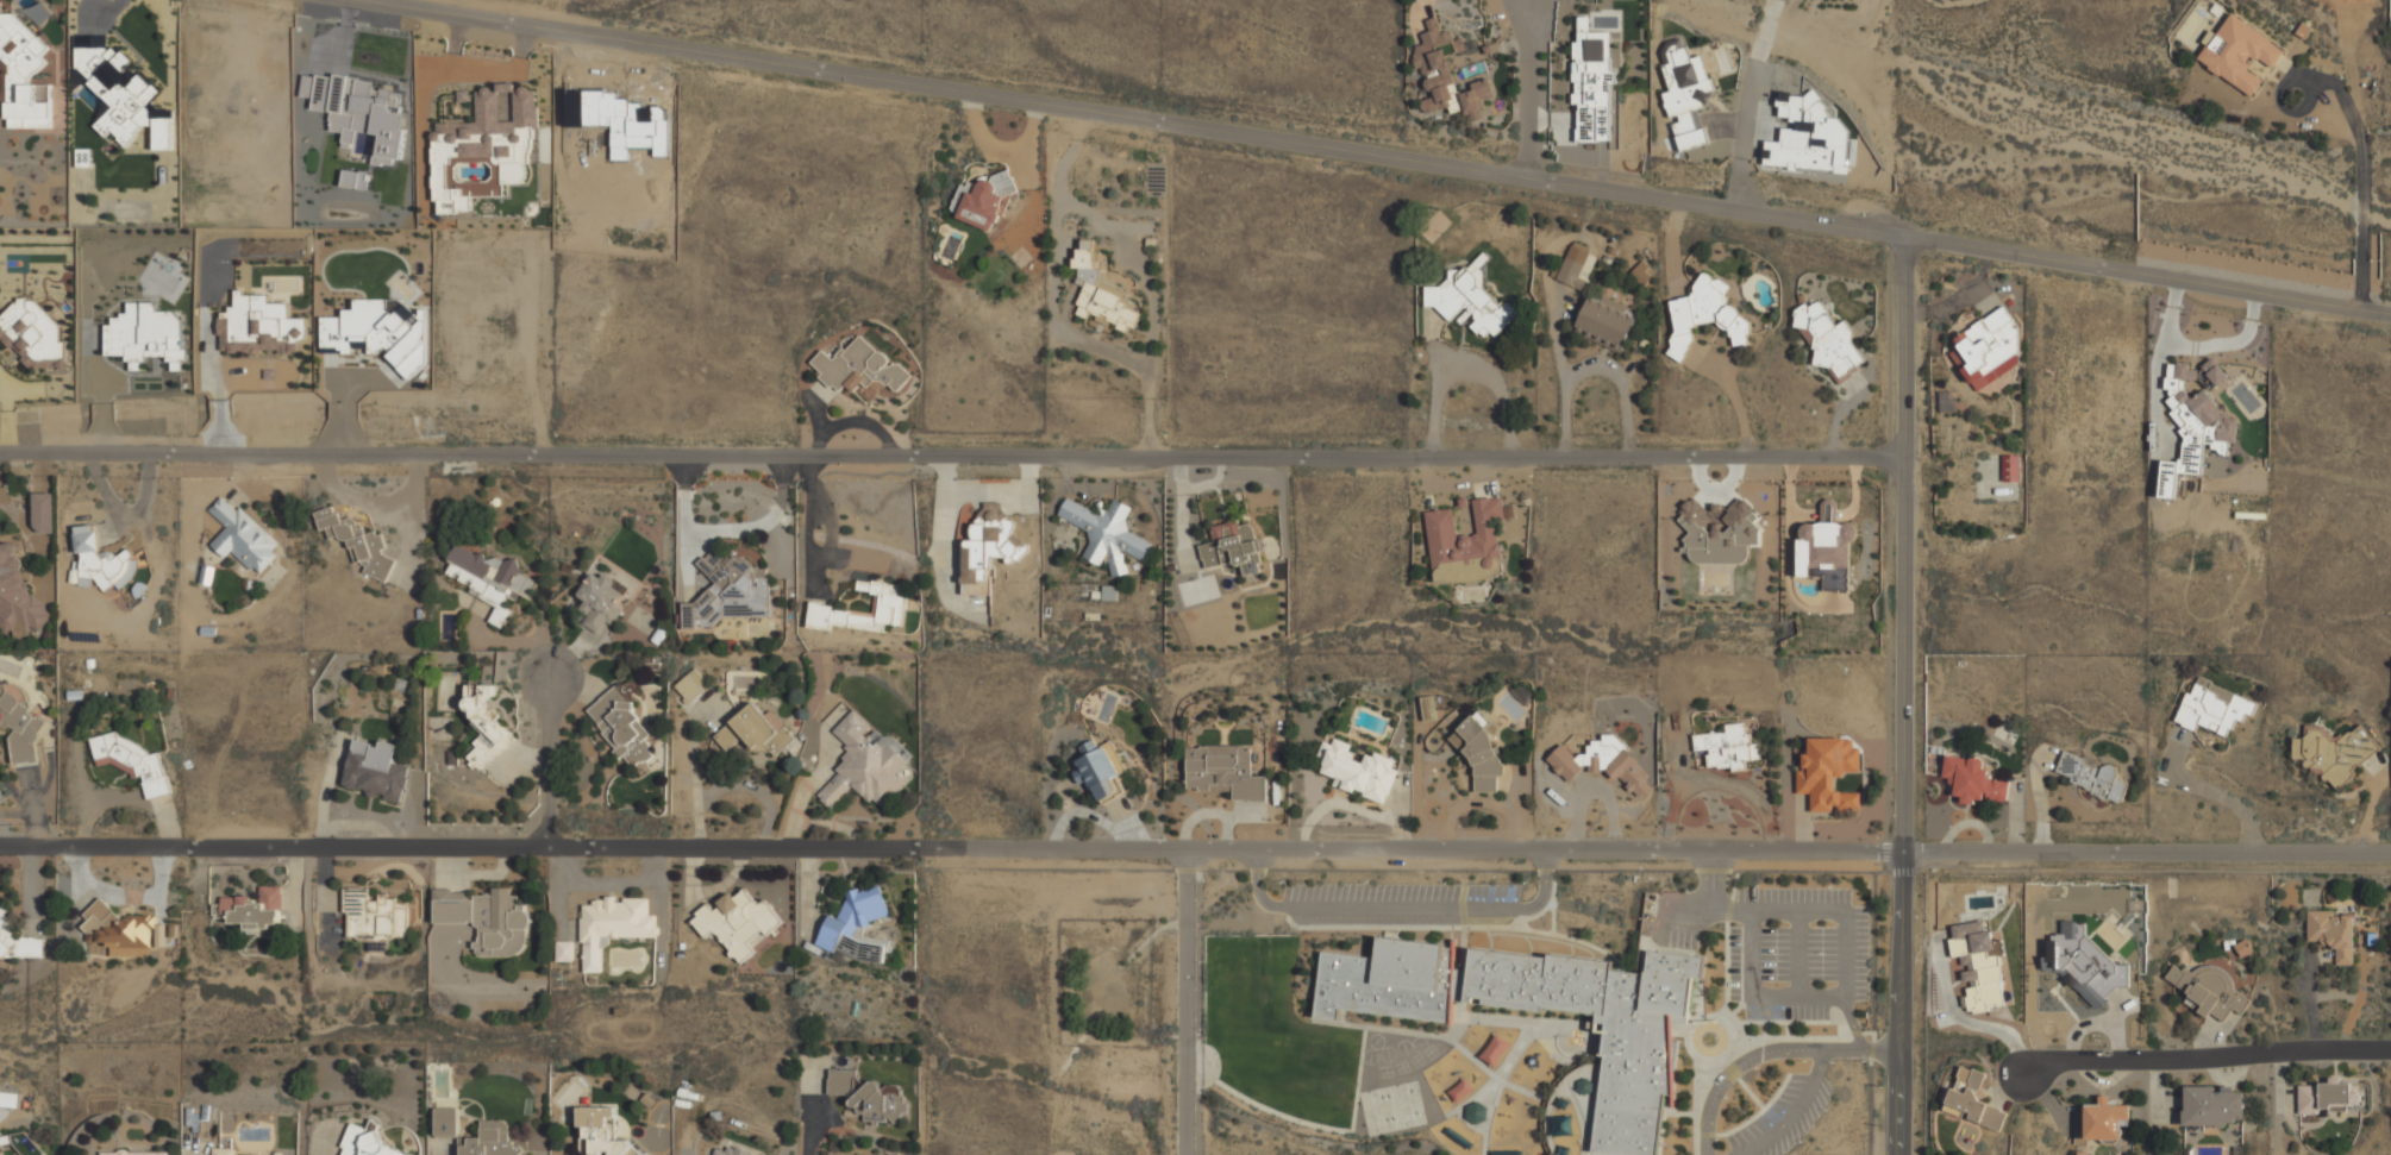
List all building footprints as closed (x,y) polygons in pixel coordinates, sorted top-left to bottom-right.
[(51,84),(31,84),(28,81),(47,62),(41,56),(50,47),(15,12),(7,13),(1,6),(1,2),(0,2),(0,76),(0,102),(7,102),(7,128),(51,128),(51,84)] [(2252,95),(2262,79),(2245,69),(2253,57),(2272,69),(2285,47),(2229,13),(2198,62),(2252,95)] [(1577,141),(1611,141),(1611,71),(1610,71),(1610,31),(1589,31),(1589,16),(1578,16),(1578,42),(1573,42),(1573,104),(1577,104),(1577,141)] [(1458,90),(1444,50),(1434,48),(1454,40),(1451,33),(1441,31),(1436,17),(1426,20),(1430,31),(1420,34),(1424,43),(1417,46),(1414,56),(1421,74),(1428,75),(1426,84),(1431,97),(1421,101),(1425,114),(1448,106),(1452,114),(1457,112),(1470,115),(1472,120),(1480,118),(1484,100),(1494,96),(1487,78),(1472,83),(1470,93),(1458,90)] [(113,107),(94,125),(105,137),(111,131),(125,145),(146,126),(151,125),(150,110),(146,105),(160,92),(144,74),(135,74),(128,66),(133,62),(121,49),(108,50),(107,34),(94,35),(94,47),(76,47),(76,68),(113,107)] [(437,213),(473,211),(472,197),(503,195),(502,186),(527,184),(526,163),(536,162),(533,87),(514,88),(514,83),(497,84),(497,88),(475,90),(477,121),(433,123),(437,213)] [(153,149),(172,149),(172,118),(154,117),(153,149)] [(992,230),(1008,192),(1012,194),(1019,179),(995,169),(990,180),(981,176),(977,185),(964,180),(950,213),(992,230)] [(1097,284),(1100,268),(1090,266),(1094,241),(1082,238),(1080,250),(1075,249),(1072,267),(1079,269),(1076,284),(1082,285),(1077,314),(1095,318),(1095,321),(1115,325),(1115,327),(1136,331),(1140,310),(1119,306),(1122,289),(1097,284)] [(1583,290),(1598,253),(1572,242),(1557,279),(1583,290)] [(1480,285),(1485,281),(1487,254),(1483,250),(1465,270),(1449,269),(1448,277),(1440,286),(1425,285),(1424,306),(1435,307),(1450,321),(1464,307),(1473,316),(1472,329),(1477,333),(1496,334),(1518,312),(1507,301),(1502,306),(1480,285)] [(1669,300),(1675,329),(1669,341),(1671,346),(1666,355),(1681,362),(1693,338),(1690,327),(1712,322),(1729,330),(1733,346),(1748,343),(1746,335),(1752,323),(1739,317),(1737,308),(1728,304),(1726,295),(1730,285),(1717,279),(1701,271),(1690,296),(1669,300)] [(296,353),(297,338),(305,338),(306,318),(289,317),(289,303),(269,303),(269,294),(236,293),(236,310),(222,309),(220,351),(296,353)] [(1601,301),(1588,296),(1574,332),(1622,352),(1638,311),(1602,297),(1601,301)] [(63,344),(59,340),(59,325),(33,298),(18,298),(0,317),(0,316),(0,341),(3,341),(12,349),(21,349),(21,360),(30,368),(63,368),(63,344)] [(321,348),(337,347),(344,354),(352,354),(352,341),(368,341),(368,354),(378,353),(387,344),(388,358),(410,379),(425,363),(424,310),(413,310),(406,303),(393,316),(386,308),(386,298),(355,299),(355,309),(343,309),(343,316),(321,317),(321,348)] [(1836,325),(1820,300),(1809,306),(1807,302),(1789,313),(1822,365),(1825,363),(1837,382),(1868,362),(1842,322),(1836,325)] [(106,355),(128,355),(128,370),(143,370),(143,356),(170,356),(169,370),(183,370),(184,311),(156,311),(157,302),(128,302),(127,315),(106,315),(106,355)] [(2030,358),(2000,309),(1953,338),(1958,346),(1950,351),(1975,392),(2030,358)] [(810,363),(821,372),(818,376),(839,393),(845,385),(853,392),(861,383),(869,389),(878,378),(896,393),(911,374),(893,360),(892,361),(857,333),(835,361),(821,350),(810,363)] [(2167,365),(2165,388),(2172,395),(2170,396),(2182,449),(2181,457),(2177,462),(2162,460),(2158,497),(2170,499),(2174,498),(2177,472),(2201,475),(2204,440),(2218,454),(2227,454),(2228,444),(2236,442),(2239,418),(2230,417),(2204,392),(2189,395),(2184,390),(2185,379),(2201,381),(2207,387),(2222,383),(2229,377),(2211,358),(2199,370),(2189,369),(2187,361),(2167,365)] [(2002,481),(2019,481),(2019,454),(2001,454),(2002,481)] [(54,493),(34,493),(34,533),(54,533),(54,493)] [(1675,515),(1692,496),(1715,514),(1735,494),(1759,514),(1761,550),(1678,550),(1675,515)] [(219,495),(207,508),(226,525),(209,544),(249,578),(280,544),(240,507),(237,511),(219,495)] [(1065,495),(1056,514),(1091,531),(1082,551),(1101,560),(1109,544),(1140,559),(1148,542),(1121,529),(1132,507),(1112,497),(1104,513),(1065,495)] [(1425,511),(1435,570),(1508,555),(1497,498),(1425,511)] [(312,511),(332,504),(400,548),(384,583),(363,575),(312,511)] [(960,507),(962,594),(997,592),(996,555),(1025,554),(1024,506),(960,507)] [(1801,519),(1855,517),(1857,591),(1826,591),(1826,575),(1802,576),(1801,519)] [(1198,538),(1262,521),(1273,567),(1210,584),(1198,538)] [(69,532),(99,528),(100,554),(132,550),(136,575),(108,595),(90,577),(70,578),(69,532)] [(458,538),(440,573),(499,603),(489,621),(507,629),(534,577),(458,538)] [(697,561),(721,542),(768,576),(768,616),(683,621),(683,601),(712,579),(697,561)] [(49,634),(0,639),(0,545),(17,544),(23,595),(45,592),(49,634)] [(595,559),(563,615),(603,639),(636,583),(595,559)] [(853,577),(850,608),(809,603),(807,627),(903,640),(910,584),(853,577)] [(675,686),(689,702),(709,684),(695,668),(675,686)] [(2256,701),(2198,678),(2192,694),(2186,691),(2174,723),(2194,730),(2197,724),(2228,736),(2235,719),(2242,722),(2245,714),(2251,716),(2256,701)] [(492,683),(490,708),(519,734),(481,770),(462,753),(482,735),(464,717),(465,682),(492,683)] [(8,724),(0,720),(0,684),(7,683),(48,711),(32,737),(38,764),(12,768),(8,724)] [(616,685),(662,746),(627,772),(582,711),(616,685)] [(758,697),(791,742),(757,768),(722,723),(758,697)] [(1431,698),(1421,699),(1424,720),(1433,719),(1431,698)] [(851,705),(916,768),(880,806),(830,759),(844,743),(830,729),(851,705)] [(1463,705),(1492,732),(1503,765),(1503,792),(1472,792),(1473,768),(1463,749),(1433,728),(1463,705)] [(1759,716),(1689,726),(1696,776),(1766,766),(1759,716)] [(2359,724),(2345,736),(2331,735),(2323,725),(2305,724),(2304,738),(2294,737),(2292,759),(2300,759),(2311,772),(2318,772),(2324,780),(2329,781),(2337,790),(2350,778),(2350,771),(2378,748),(2359,724)] [(1604,728),(1659,778),(1632,799),(1598,765),(1572,787),(1546,762),(1578,728),(1604,728)] [(86,737),(115,732),(155,749),(170,792),(145,799),(139,776),(109,760),(94,765),(86,737)] [(1322,736),(1310,778),(1388,802),(1401,760),(1322,736)] [(349,737),(414,751),(403,804),(338,791),(349,737)] [(1863,737),(1861,814),(1799,812),(1801,737),(1863,737)] [(1109,739),(1134,789),(1101,805),(1076,755),(1109,739)] [(1262,798),(1260,742),(1187,742),(1188,799),(1262,798)] [(2056,772),(2072,777),(2069,786),(2121,803),(2128,781),(2115,777),(2118,767),(2104,763),(2103,767),(2062,753),(2056,772)] [(2007,801),(2009,781),(1984,778),(1986,759),(1945,755),(1942,777),(1953,778),(1951,799),(1975,802),(1975,798),(2007,801)] [(891,915),(881,883),(860,889),(859,886),(846,890),(849,898),(838,918),(830,915),(815,943),(834,954),(837,948),(858,959),(884,962),(887,944),(862,941),(852,936),(858,925),(891,915)] [(280,924),(278,886),(261,886),(261,904),(254,904),(254,900),(250,900),(250,896),(221,896),(221,903),(212,903),(213,915),(214,915),(214,918),(230,917),(230,923),(244,923),(244,929),(270,928),(270,924),(280,924)] [(755,950),(740,962),(714,930),(706,936),(693,921),(699,915),(696,912),(707,904),(714,912),(744,886),(758,903),(763,898),(783,922),(766,936),(762,930),(749,942),(755,950)] [(407,936),(408,902),(395,902),(395,898),(387,897),(387,893),(380,893),(380,902),(367,900),(367,889),(344,887),(344,911),(348,911),(348,936),(355,936),(359,941),(387,941),(390,936),(407,936)] [(436,922),(474,923),(480,927),(480,936),(477,936),(477,941),(472,941),(472,948),(481,955),(512,955),(517,954),(524,947),(524,905),(517,905),(517,896),(508,896),(509,889),(494,889),(494,896),(451,896),(451,891),(436,891),(436,922)] [(152,947),(109,947),(109,942),(87,942),(87,931),(81,925),(87,919),(82,914),(100,896),(121,916),(157,916),(157,929),(151,929),(152,947)] [(656,937),(603,937),(603,974),(582,974),(582,942),(580,942),(580,918),(582,918),(582,904),(593,904),(593,899),(605,899),(605,896),(615,896),(615,902),(622,902),(622,898),(647,898),(647,915),(656,915),(656,937)] [(44,958),(0,958),(0,903),(1,903),(8,910),(5,912),(14,923),(14,935),(44,935),(44,958)] [(2307,943),(2335,944),(2335,965),(2353,965),(2353,914),(2333,914),(2333,911),(2307,910),(2307,943)] [(2127,964),(2115,964),(2085,935),(2085,921),(2061,920),(2061,934),(2054,933),(2048,940),(2047,953),(2042,959),(2041,971),(2057,972),(2095,1008),(2098,1008),(2118,987),(2126,988),(2127,964)] [(2005,1008),(2000,955),(1993,956),(1991,931),(1985,931),(1984,921),(1951,924),(1953,938),(1949,938),(1951,957),(1960,956),(1961,968),(1962,968),(1963,985),(1965,985),(1968,1012),(2005,1008)] [(1307,950),(1298,1018),(1327,1022),(1328,1008),(1439,1021),(1441,999),(1448,1000),(1448,1003),(1532,1012),(1532,1009),(1581,1013),(1579,1022),(1592,1024),(1589,1053),(1594,1053),(1589,1103),(1584,1148),(1639,1153),(1645,1086),(1654,1087),(1661,1018),(1672,1019),(1677,978),(1689,979),(1691,956),(1651,953),(1634,950),(1633,974),(1597,971),(1601,961),(1535,954),(1535,958),(1457,949),(1454,971),(1441,968),(1444,944),(1359,935),(1357,955),(1307,950)] [(2234,945),(2241,957),(2254,950),(2247,938),(2234,945)] [(574,961),(556,961),(556,941),(572,941),(574,961)] [(2165,978),(2189,994),(2186,1000),(2208,1015),(2210,1012),(2223,1021),(2232,1008),(2241,1014),(2253,996),(2201,961),(2192,975),(2175,963),(2165,978)] [(1511,1041),(1494,1033),(1482,1060),(1498,1068),(1511,1041)] [(2007,1111),(1976,1101),(1985,1074),(1960,1065),(1945,1111),(1966,1118),(1965,1119),(2000,1131),(2007,1111)] [(830,1093),(847,1094),(851,1099),(850,1100),(850,1104),(852,1106),(855,1107),(855,1110),(858,1113),(863,1115),(864,1122),(885,1122),(885,1118),(888,1117),(894,1123),(901,1117),(899,1116),(901,1112),(907,1112),(907,1103),(905,1101),(905,1097),(901,1094),(901,1090),(896,1084),(887,1084),(881,1090),(880,1085),(877,1082),(874,1080),(871,1080),(865,1086),(857,1075),(857,1069),(830,1068),(830,1093)] [(1449,1090),(1456,1102),(1474,1090),(1468,1079),(1449,1090)] [(2298,1085),(2298,1114),(2320,1114),(2320,1110),(2362,1110),(2361,1082),(2329,1082),(2329,1084),(2298,1085)] [(2183,1126),(2226,1126),(2226,1121),(2243,1121),(2244,1092),(2231,1092),(2231,1086),(2221,1086),(2221,1087),(2184,1087),(2183,1126)] [(21,1092),(0,1090),(0,1105),(20,1107),(21,1092)] [(2109,1104),(2109,1096),(2099,1096),(2099,1104),(2085,1104),(2085,1139),(2120,1140),(2120,1126),(2129,1126),(2129,1105),(2109,1104)] [(1472,1125),(1488,1119),(1480,1100),(1464,1106),(1472,1125)] [(458,1135),(458,1107),(436,1107),(436,1135),(458,1135)] [(578,1107),(578,1126),(584,1126),(584,1137),(592,1137),(591,1154),(638,1154),(640,1153),(627,1141),(628,1132),(627,1123),(622,1118),(616,1113),(615,1107),(578,1107)] [(381,1143),(376,1131),(377,1125),(371,1119),(367,1129),(351,1122),(340,1147),(344,1148),(340,1154),(409,1154),(381,1143)] [(518,1154),(519,1154),(461,1154),(461,1145),(468,1144),(468,1138),(481,1138),(481,1121),(502,1119),(507,1125),(507,1141),(511,1141),(511,1145),(518,1145),(522,1149),(518,1154)] [(12,1143),(0,1145),(0,1135),(10,1134),(12,1143)] [(749,1154),(750,1153),(737,1148),(737,1149),(728,1145),(726,1151),(716,1148),(713,1154),(752,1154),(749,1154)]
